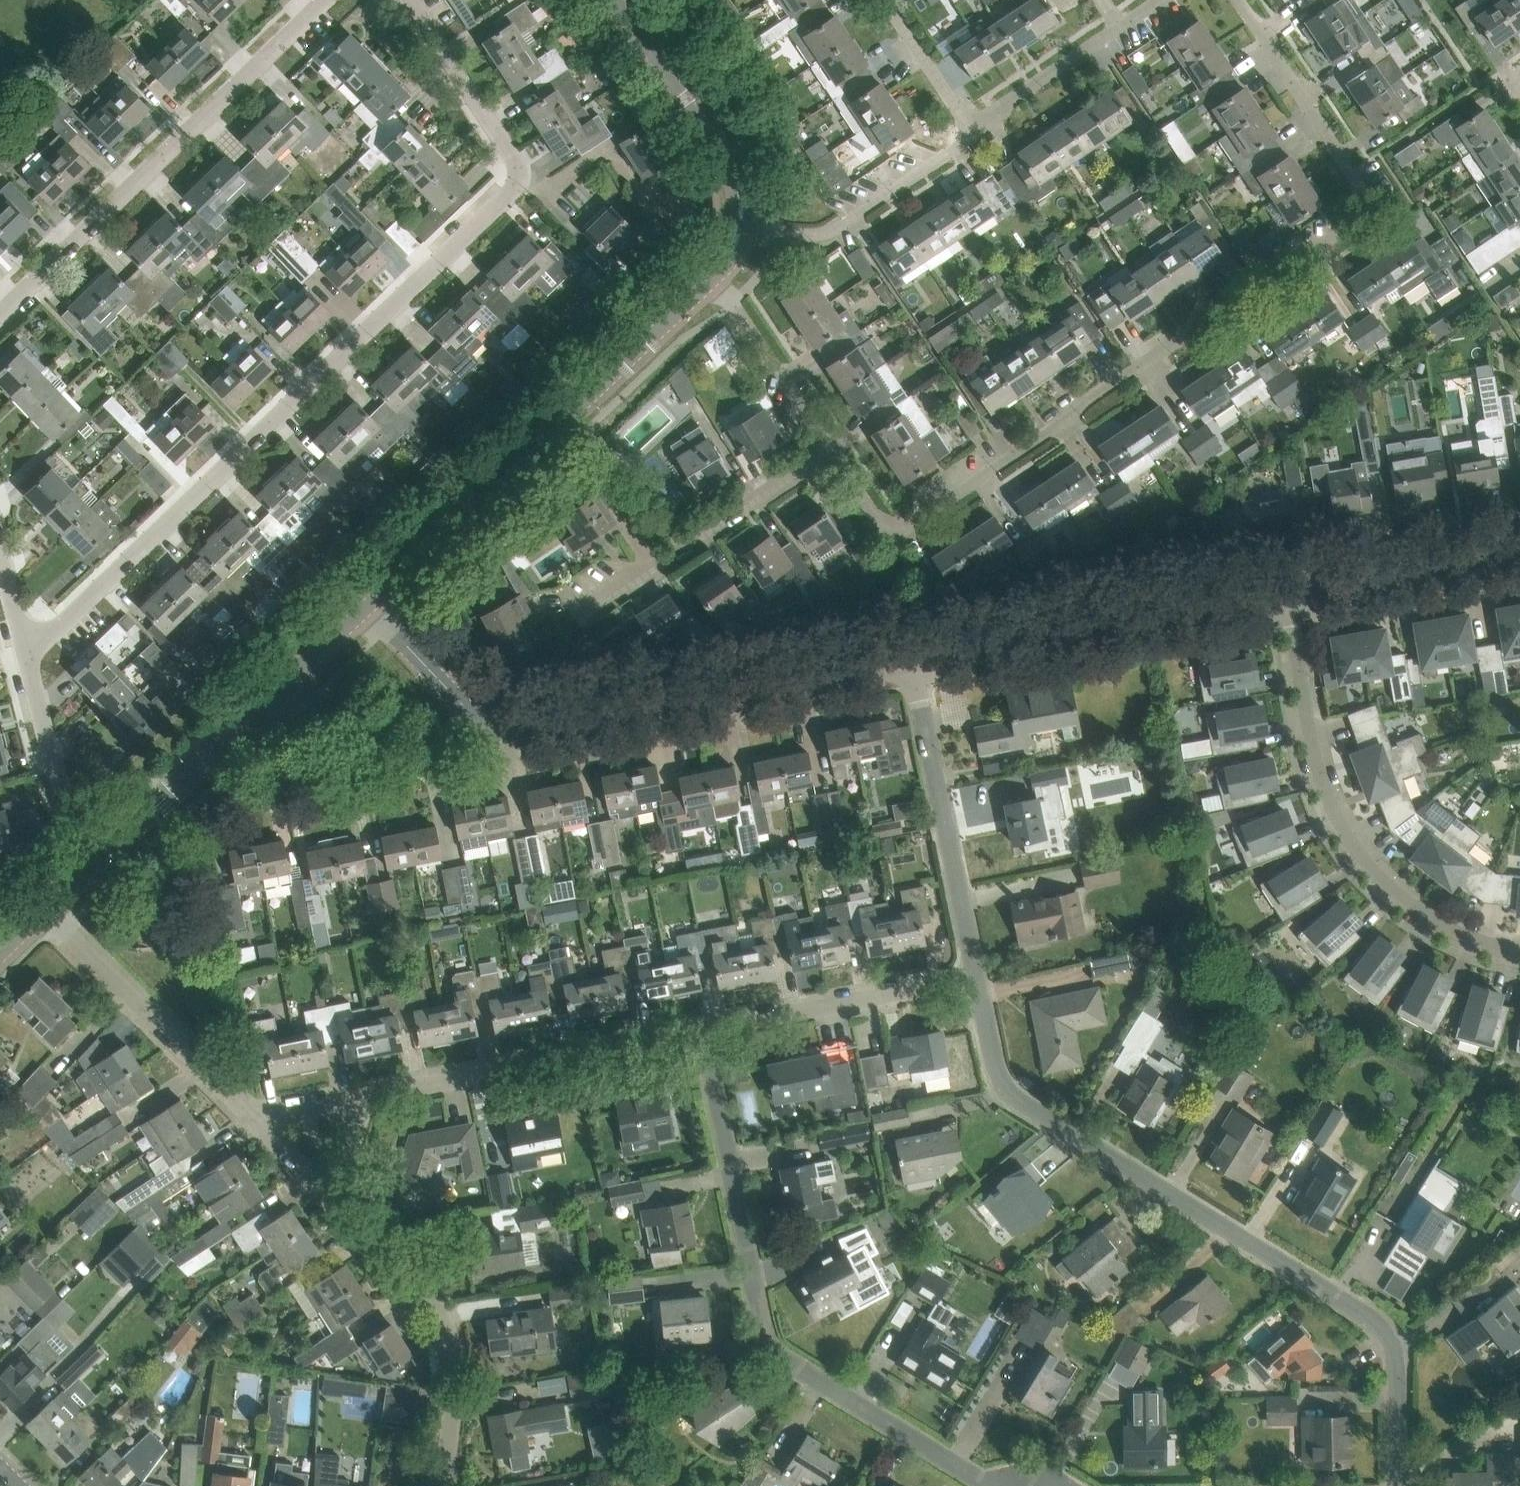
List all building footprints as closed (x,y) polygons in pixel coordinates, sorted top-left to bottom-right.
[(179,0),(161,0),(177,17),(186,8),(179,0)] [(220,23),(239,4),(236,0),(198,0),(220,23)] [(731,0),(715,0),(714,0),(729,23),(741,15),(731,0)] [(790,14),(798,25),(821,10),(815,0),(766,0),(780,21),(790,14)] [(1018,6),(1037,35),(1059,21),(1045,0),(1027,0),(1018,6)] [(1302,28),(1312,42),(1316,39),(1319,42),(1347,23),(1363,12),(1355,0),(1323,0),(1327,6),(1305,21),(1307,25),(1302,28)] [(1496,3),(1515,31),(1519,28),(1519,0),(1501,0),(1496,3)] [(499,64),(527,46),(520,34),(538,22),(524,1),(500,17),(506,27),(484,42),(499,64)] [(1465,1),(1455,8),(1469,29),(1479,22),(1494,45),(1515,31),(1496,3),(1487,10),(1482,3),(1471,10),(1465,1)] [(1037,35),(1018,6),(996,21),(1016,50),(1037,35)] [(798,25),(820,59),(850,39),(835,15),(828,20),(821,10),(798,25)] [(1347,23),(1319,42),(1333,63),(1355,48),(1362,58),(1384,43),(1377,33),(1363,12),(1347,23)] [(744,61),(798,25),(790,14),(780,21),(737,50),(744,61)] [(969,26),(975,35),(994,64),(1016,50),(996,21),(987,27),(981,19),(969,26)] [(1168,41),(1184,64),(1214,44),(1198,20),(1168,41)] [(167,47),(189,70),(208,51),(186,27),(167,47)] [(336,33),(311,56),(328,74),(334,69),(345,80),(370,55),(373,52),(362,41),(359,44),(350,34),(343,40),(336,33)] [(106,44),(126,65),(135,56),(115,35),(106,44)] [(975,35),(953,49),(973,78),(994,64),(975,35)] [(866,63),(850,39),(820,59),(843,93),(866,77),(860,68),(866,63)] [(1369,68),(1346,83),(1360,104),(1388,85),(1400,77),(1387,56),(1391,53),(1384,43),(1362,58),(1369,68)] [(116,74),(126,65),(106,44),(96,53),(116,74)] [(1196,105),(1206,98),(1230,82),(1223,72),(1230,68),(1214,44),(1184,64),(1198,85),(1187,92),(1196,105)] [(537,74),(543,83),(568,67),(554,47),(536,59),(527,46),(499,64),(515,88),(537,74)] [(189,70),(167,47),(147,66),(169,88),(178,79),(181,82),(185,82),(190,76),(190,73),(188,70),(189,70)] [(363,99),(389,74),(370,55),(345,80),(363,99)] [(1149,88),(1134,66),(1123,73),(1138,95),(1149,88)] [(543,131),(582,105),(574,94),(582,89),(568,67),(543,83),(550,94),(528,108),(543,131)] [(362,138),(370,146),(395,122),(388,115),(409,95),(389,74),(363,99),(382,119),(362,138)] [(866,77),(843,93),(834,99),(857,133),(896,107),(880,83),(873,88),(866,77)] [(1388,85),(1360,104),(1374,124),(1396,109),(1403,120),(1425,105),(1418,95),(1414,98),(1400,77),(1388,85)] [(1236,92),(1230,82),(1206,98),(1229,132),(1259,112),(1243,88),(1236,92)] [(127,85),(108,104),(130,127),(149,108),(127,85)] [(1088,105),(1108,135),(1131,120),(1136,127),(1145,120),(1125,91),(1117,97),(1112,89),(1088,105)] [(44,99),(63,119),(72,110),(53,90),(44,99)] [(55,127),(63,119),(44,99),(35,107),(55,127)] [(262,121),(286,145),(297,134),(313,150),(330,133),(310,112),(302,120),(283,101),(262,121)] [(110,145),(130,127),(108,104),(88,123),(110,145)] [(581,140),(587,149),(588,150),(612,135),(598,114),(580,126),(572,113),(583,106),(582,105),(543,131),(559,155),(581,140)] [(1088,105),(1065,121),(1085,151),(1108,135),(1088,105)] [(323,114),(335,126),(343,119),(331,107),(323,114)] [(912,131),(896,107),(857,133),(851,136),(867,146),(876,141),(881,149),(882,151),(912,131)] [(1431,129),(1441,144),(1448,140),(1453,147),(1464,139),(1472,151),(1499,133),(1484,109),(1464,123),(1457,112),(1431,129)] [(646,132),(658,125),(649,110),(626,125),(633,135),(622,142),(643,176),(665,162),(646,132)] [(1275,135),(1259,112),(1229,132),(1218,139),(1241,173),(1275,150),(1268,140),(1275,135)] [(261,159),(253,168),(273,188),(291,171),(276,155),(286,145),(262,121),(243,140),(261,159)] [(1085,151),(1065,121),(1042,137),(1062,166),(1085,151)] [(1172,121),(1160,129),(1169,143),(1181,134),(1172,121)] [(384,149),(402,169),(428,144),(409,124),(403,130),(395,122),(370,146),(378,155),(384,149)] [(1477,182),(1515,157),(1499,133),(1472,151),(1461,159),(1477,182)] [(70,184),(90,165),(68,142),(60,134),(40,153),(70,184)] [(1055,187),(1048,176),(1062,166),(1042,137),(1018,152),(1024,160),(1016,165),(1015,165),(1024,180),(1011,189),(1022,205),(1029,201),(1038,203),(1053,192),(1055,187)] [(1422,153),(1414,142),(1394,155),(1402,167),(1422,153)] [(402,169),(422,189),(447,164),(428,144),(402,169)] [(831,150),(812,162),(828,186),(834,195),(835,194),(853,182),(847,174),(831,150)] [(1275,150),(1241,173),(1255,194),(1266,187),(1274,200),(1305,179),(1289,155),(1282,160),(1275,150)] [(21,172),(29,180),(51,203),(70,184),(40,153),(21,172)] [(2,173),(11,165),(0,154),(0,171),(2,173)] [(205,176),(229,201),(240,190),(255,206),(273,188),(253,168),(244,176),(226,157),(205,176)] [(1519,187),(1519,164),(1515,157),(1477,182),(1475,183),(1490,205),(1493,203),(1503,197),(1504,198),(1519,187)] [(447,164),(422,189),(437,205),(412,228),(424,241),(468,198),(461,191),(467,185),(447,164)] [(1310,175),(1305,179),(1274,200),(1290,223),(1320,203),(1315,194),(1319,191),(1310,177),(1311,176),(1310,175)] [(195,223),(216,244),(233,226),(224,217),(235,207),(229,201),(205,176),(185,196),(204,215),(195,223)] [(1015,207),(996,178),(978,190),(973,183),(949,199),(969,229),(992,213),(996,220),(1015,207)] [(0,208),(0,229),(11,241),(31,222),(28,219),(38,210),(9,180),(0,189),(0,192),(8,200),(0,208)] [(1112,191),(1118,201),(1133,191),(1127,182),(1112,191)] [(367,236),(376,227),(356,206),(333,183),(325,191),(343,210),(337,215),(358,237),(344,251),(369,277),(388,258),(367,236)] [(1422,185),(1416,188),(1411,192),(1417,201),(1423,198),(1428,194),(1422,185)] [(1503,197),(1493,203),(1508,226),(1509,227),(1516,222),(1519,220),(1519,187),(1504,198),(1503,197)] [(1105,210),(1118,201),(1112,191),(1098,200),(1105,210)] [(376,195),(365,205),(385,225),(395,215),(376,195)] [(295,197),(295,210),(304,210),(304,197),(295,197)] [(1137,198),(1123,207),(1129,217),(1144,207),(1137,198)] [(946,244),(957,236),(966,250),(978,242),(969,229),(949,199),(926,214),(946,244)] [(1202,227),(1180,242),(1200,272),(1223,256),(1218,249),(1227,243),(1199,201),(1189,208),(1202,227)] [(613,260),(608,255),(634,230),(611,207),(599,218),(595,214),(584,225),(588,229),(585,232),(594,240),(584,250),(604,270),(613,260)] [(1115,226),(1129,217),(1123,207),(1109,217),(1115,226)] [(178,263),(189,252),(198,261),(216,244),(195,223),(187,232),(168,212),(147,232),(171,257),(178,263)] [(1443,221),(1450,231),(1461,223),(1454,213),(1443,221)] [(946,244),(926,214),(903,229),(923,259),(946,244)] [(661,248),(671,241),(673,240),(657,216),(645,224),(661,248)] [(385,230),(409,255),(421,244),(397,219),(385,230)] [(1097,222),(1091,227),(1095,233),(1102,229),(1097,222)] [(1505,228),(1517,247),(1519,245),(1519,228),(1516,222),(1509,227),(1508,226),(1505,228)] [(1239,223),(1228,231),(1243,253),(1254,246),(1255,247),(1239,223)] [(1148,244),(1157,258),(1177,288),(1200,272),(1180,242),(1171,228),(1162,234),(1161,234),(1160,234),(1159,234),(1159,235),(1158,235),(1158,236),(1158,237),(1158,238),(1148,244)] [(1505,228),(1496,235),(1508,253),(1517,247),(1505,228)] [(11,241),(0,229),(0,252),(11,241)] [(320,266),(327,273),(349,296),(369,277),(344,251),(337,244),(318,262),(286,229),(276,238),(295,257),(311,274),(320,266)] [(884,253),(876,259),(895,287),(903,282),(899,275),(911,267),(923,259),(903,229),(879,245),(884,253)] [(1462,230),(1453,236),(1463,251),(1472,245),(1471,239),(1467,233),(1462,230)] [(186,293),(176,282),(161,266),(171,257),(147,232),(128,251),(146,270),(137,279),(158,300),(168,311),(186,293)] [(529,235),(509,254),(532,279),(543,268),(558,284),(576,267),(556,246),(547,254),(529,235)] [(1497,260),(1508,253),(1496,235),(1485,242),(1497,260)] [(1430,246),(1427,242),(1416,249),(1409,238),(1379,258),(1395,284),(1402,294),(1424,280),(1437,300),(1457,286),(1444,268),(1458,258),(1444,237),(1430,246)] [(309,272),(276,238),(267,246),(300,281),(309,272)] [(1476,248),(1488,266),(1497,260),(1485,242),(1476,248)] [(1488,266),(1476,248),(1465,255),(1478,273),(1488,266)] [(860,249),(848,256),(863,278),(874,270),(860,249)] [(247,253),(237,254),(238,263),(248,262),(247,253)] [(834,265),(844,258),(841,253),(830,259),(834,265)] [(507,293),(498,301),(519,322),(537,305),(521,289),(532,279),(509,254),(488,274),(507,293)] [(1154,303),(1177,288),(1157,258),(1134,273),(1154,303)] [(1366,304),(1395,284),(1379,258),(1349,278),(1366,304)] [(1035,263),(1024,271),(1032,282),(1043,275),(1035,263)] [(90,287),(114,312),(125,302),(140,317),(158,300),(137,279),(129,287),(110,268),(90,287)] [(1106,282),(1087,295),(1106,324),(1116,317),(1125,312),(1130,319),(1154,303),(1134,273),(1110,289),(1106,282)] [(973,285),(980,294),(994,285),(988,275),(973,285)] [(782,299),(798,322),(828,302),(812,278),(782,299)] [(889,310),(900,303),(884,279),(874,286),(889,310)] [(1513,282),(1493,296),(1501,307),(1519,294),(1519,293),(1513,282)] [(228,284),(218,294),(237,313),(247,305),(228,284)] [(966,303),(980,294),(973,285),(960,294),(966,303)] [(89,326),(80,334),(101,355),(119,338),(104,322),(114,312),(90,287),(70,307),(89,326)] [(289,310),(311,332),(331,314),(309,291),(307,292),(303,288),(296,294),(292,290),(281,301),(289,310)] [(451,309),(475,334),(486,324),(501,340),(519,322),(498,301),(490,310),(471,290),(451,309)] [(999,291),(984,301),(990,310),(1005,300),(999,291)] [(228,321),(237,313),(218,294),(209,302),(228,321)] [(1326,294),(1295,314),(1312,339),(1342,319),(1326,294)] [(280,300),(260,319),(291,351),(311,332),(289,310),(281,301),(280,300)] [(990,310),(984,301),(970,310),(976,319),(990,310)] [(1079,301),(1072,305),(1059,314),(1064,320),(1041,336),(1061,365),(1084,349),(1080,342),(1098,329),(1079,301)] [(821,342),(828,352),(851,336),(828,302),(798,322),(814,346),(821,342)] [(449,348),(441,357),(461,378),(479,361),(464,345),(475,334),(451,309),(448,306),(435,318),(439,321),(431,329),(449,348)] [(1318,348),(1312,339),(1295,314),(1266,334),(1282,359),(1290,354),(1296,363),(1318,348)] [(1373,314),(1361,322),(1376,345),(1388,337),(1373,314)] [(930,316),(919,323),(924,331),(936,324),(930,316)] [(1364,353),(1376,345),(1361,322),(1349,330),(1364,353)] [(725,325),(704,345),(711,357),(735,342),(725,325)] [(943,328),(928,338),(937,351),(952,342),(943,328)] [(254,388),(273,369),(241,336),(222,355),(232,365),(254,388)] [(873,370),(851,336),(828,352),(834,362),(827,366),(843,390),(873,370)] [(1018,351),(1038,381),(1040,384),(1052,376),(1050,372),(1061,365),(1041,336),(1018,351)] [(15,397),(41,372),(22,352),(27,347),(19,339),(0,357),(0,369),(1,371),(0,372),(0,382),(15,397)] [(79,358),(86,352),(75,340),(68,346),(79,358)] [(170,340),(161,349),(179,368),(189,359),(170,340)] [(393,365),(417,390),(428,380),(443,395),(461,378),(441,357),(432,365),(413,346),(393,365)] [(169,378),(179,368),(161,349),(151,358),(169,378)] [(1266,384),(1242,350),(1212,370),(1229,395),(1235,403),(1236,405),(1256,392),(1260,399),(1271,392),(1266,384)] [(1015,396),(1038,381),(1018,351),(995,366),(1015,396)] [(873,419),(896,404),(909,395),(886,361),(873,370),(843,390),(859,414),(866,409),(873,419)] [(234,407),(254,388),(232,365),(212,384),(234,407)] [(383,412),(404,433),(421,416),(415,410),(426,400),(417,390),(393,365),(373,385),(392,404),(383,412)] [(15,397),(34,417),(60,392),(50,381),(57,375),(48,366),(41,372),(15,397)] [(1015,396),(995,366),(972,382),(967,375),(958,382),(977,410),(986,405),(991,412),(1015,396)] [(697,394),(681,367),(669,378),(683,402),(697,394)] [(1277,377),(1292,400),(1304,393),(1289,369),(1277,377)] [(1235,403),(1229,395),(1212,370),(1183,389),(1199,415),(1207,409),(1213,418),(1235,403)] [(1453,456),(1458,487),(1476,484),(1477,488),(1499,485),(1490,435),(1504,433),(1502,425),(1503,425),(1498,396),(1497,385),(1495,374),(1478,378),(1480,388),(1485,417),(1479,418),(1474,424),(1478,451),(1453,456)] [(1277,377),(1266,384),(1271,392),(1280,408),(1292,400),(1277,377)] [(196,443),(215,425),(183,391),(163,410),(196,443)] [(60,432),(67,439),(92,415),(84,407),(79,412),(60,392),(34,417),(53,438),(60,432)] [(872,434),(888,458),(934,427),(935,427),(912,393),(909,395),(896,404),(873,419),(879,429),(872,434)] [(1503,425),(1515,423),(1510,394),(1498,396),(1503,425)] [(112,396),(103,405),(105,407),(115,417),(121,424),(131,415),(112,396)] [(755,398),(725,417),(732,429),(741,444),(739,445),(742,449),(744,448),(750,458),(753,456),(754,458),(768,449),(767,448),(781,439),(763,410),(755,398)] [(356,401),(336,421),(359,445),(370,435),(385,451),(404,433),(383,412),(374,421),(356,401)] [(1159,405),(1129,425),(1146,450),(1176,430),(1159,405)] [(980,429),(965,406),(953,414),(968,437),(980,429)] [(105,407),(93,418),(103,429),(115,417),(105,407)] [(163,410),(144,429),(131,415),(121,424),(140,443),(149,434),(176,462),(196,443),(163,410)] [(334,459),(325,468),(346,489),(364,471),(349,456),(359,445),(336,421),(315,440),(334,459)] [(679,456),(679,457),(698,488),(711,479),(713,481),(728,472),(722,462),(724,461),(714,444),(712,445),(699,425),(681,436),(683,439),(672,445),(679,456)] [(1152,460),(1146,450),(1129,425),(1099,445),(1119,475),(1125,471),(1129,476),(1152,460)] [(1206,425),(1194,433),(1209,456),(1221,448),(1206,425)] [(934,427),(888,458),(904,482),(950,451),(934,427)] [(1197,463),(1209,456),(1194,433),(1182,441),(1197,463)] [(134,467),(143,457),(124,438),(115,447),(134,467)] [(1333,511),(1359,507),(1360,512),(1373,510),(1367,473),(1379,471),(1373,438),(1360,440),(1363,460),(1353,461),(1354,466),(1327,470),(1325,462),(1311,464),(1315,493),(1329,491),(1333,511)] [(1435,487),(1448,485),(1441,446),(1427,449),(1428,455),(1389,462),(1396,502),(1436,495),(1435,487)] [(25,493),(46,514),(71,489),(53,469),(58,464),(49,455),(24,479),(32,487),(25,493)] [(1296,455),(1282,457),(1284,466),(1298,465),(1296,455)] [(575,468),(565,477),(583,504),(564,517),(575,533),(566,539),(573,549),(613,522),(592,489),(604,481),(587,456),(575,468)] [(275,473),(302,501),(313,491),(327,507),(346,489),(325,468),(317,476),(298,457),(290,464),(287,461),(275,473)] [(172,484),(150,461),(138,472),(161,495),(172,484)] [(1072,463),(1046,481),(1063,506),(1066,511),(1096,491),(1076,461),(1072,463)] [(276,515),(268,523),(288,544),(306,527),(291,512),(302,501),(275,473),(262,484),(266,488),(258,495),(276,515)] [(1122,480),(1111,488),(1126,511),(1138,503),(1122,480)] [(80,481),(71,489),(46,514),(65,534),(102,498),(101,497),(90,508),(81,498),(89,490),(80,481)] [(1063,506),(1046,481),(1016,501),(1033,526),(1063,506)] [(1114,519),(1126,511),(1111,488),(1099,496),(1114,519)] [(1247,532),(1290,524),(1285,496),(1242,504),(1247,532)] [(97,555),(115,538),(123,531),(115,524),(121,518),(102,498),(65,534),(84,554),(90,548),(97,555)] [(377,502),(368,510),(374,516),(383,508),(377,502)] [(845,543),(846,542),(825,510),(822,512),(816,504),(815,505),(816,506),(792,522),(819,561),(835,550),(833,546),(843,540),(845,543)] [(288,544),(268,523),(259,532),(240,512),(232,520),(229,516),(217,528),(253,565),(260,572),(270,562),(288,544)] [(364,520),(372,528),(378,523),(376,522),(370,515),(364,520)] [(986,571),(1001,561),(994,551),(1010,541),(993,516),(963,537),(979,561),(986,571)] [(210,578),(231,600),(248,583),(242,576),(253,565),(217,528),(220,532),(200,551),(219,570),(210,578)] [(770,536),(744,554),(749,562),(748,563),(751,567),(752,566),(763,583),(777,574),(784,585),(797,576),(770,536)] [(1040,536),(1028,544),(1043,566),(1055,558),(1040,536)] [(944,573),(932,581),(946,600),(961,598),(950,581),(979,561),(963,537),(933,556),(944,573)] [(1031,574),(1043,566),(1028,544),(1016,551),(1031,574)] [(871,580),(883,572),(865,545),(853,553),(871,580)] [(319,575),(326,568),(314,555),(307,562),(319,575)] [(512,555),(500,561),(513,584),(526,577),(512,555)] [(231,600),(210,578),(202,587),(183,568),(163,587),(187,612),(198,602),(216,621),(228,621),(233,626),(239,626),(248,618),(231,600)] [(749,616),(760,632),(777,630),(745,580),(735,586),(723,569),(708,579),(710,582),(697,591),(716,619),(730,609),(736,618),(745,619),(749,616)] [(825,621),(842,618),(813,575),(799,584),(825,621)] [(161,626),(152,634),(173,655),(191,638),(176,622),(187,612),(163,587),(142,606),(161,626)] [(483,616),(505,656),(530,642),(517,619),(530,612),(520,595),(483,616)] [(684,625),(696,643),(713,640),(695,613),(685,620),(668,595),(638,615),(657,643),(684,625)] [(1519,649),(1519,603),(1505,606),(1506,609),(1499,610),(1502,627),(1503,626),(1504,634),(1503,635),(1506,651),(1519,649)] [(1448,661),(1473,657),(1470,640),(1468,641),(1467,633),(1468,632),(1465,616),(1458,617),(1458,614),(1440,617),(1448,661)] [(1436,663),(1448,661),(1440,617),(1422,620),(1423,623),(1416,624),(1419,641),(1420,641),(1422,649),(1420,649),(1425,676),(1438,674),(1436,663)] [(117,621),(75,662),(82,669),(75,675),(95,697),(121,672),(107,656),(130,634),(117,621)] [(1375,628),(1357,631),(1365,676),(1390,671),(1387,655),(1385,655),(1384,647),(1386,647),(1383,630),(1376,631),(1375,628)] [(1340,680),(1365,676),(1357,631),(1340,634),(1340,637),(1333,638),(1336,655),(1337,655),(1339,663),(1337,663),(1340,680)] [(1499,642),(1488,644),(1492,670),(1504,668),(1499,642)] [(150,644),(142,652),(155,666),(164,658),(150,644)] [(570,644),(545,658),(550,667),(580,662),(570,644)] [(1480,672),(1492,670),(1488,644),(1476,646),(1480,672)] [(1256,681),(1256,678),(1251,653),(1229,657),(1228,653),(1196,659),(1204,702),(1249,695),(1249,693),(1247,694),(1245,683),(1256,681)] [(1417,657),(1405,659),(1409,685),(1421,683),(1417,657)] [(1397,687),(1409,685),(1405,659),(1393,661),(1397,687)] [(95,697),(114,717),(140,692),(121,672),(95,697)] [(193,677),(190,680),(190,692),(193,695),(202,686),(193,677)] [(975,727),(980,754),(1028,745),(1026,732),(1077,722),(1070,683),(1008,694),(1012,720),(975,727)] [(147,738),(177,709),(160,691),(149,701),(140,692),(114,717),(133,737),(140,731),(147,738)] [(1351,712),(1355,724),(1379,714),(1375,703),(1351,712)] [(1265,733),(1265,731),(1261,705),(1238,709),(1237,705),(1205,711),(1213,754),(1201,756),(1199,744),(1181,747),(1183,759),(1182,759),(1183,760),(1258,747),(1258,746),(1256,746),(1254,735),(1265,733)] [(1353,755),(1362,777),(1417,756),(1427,752),(1420,732),(1395,741),(1397,746),(1392,748),(1379,714),(1355,724),(1359,734),(1355,736),(1361,752),(1353,755)] [(880,776),(908,771),(899,729),(897,729),(895,723),(889,719),(879,721),(878,720),(852,726),(858,757),(876,754),(880,776)] [(852,726),(825,731),(835,779),(847,776),(844,760),(858,757),(852,726)] [(807,751),(780,757),(788,796),(787,788),(813,782),(807,751)] [(1362,777),(1367,790),(1370,799),(1377,796),(1383,812),(1387,810),(1393,827),(1415,810),(1403,778),(1422,771),(1417,756),(1362,777)] [(762,802),(788,796),(780,757),(754,762),(762,802)] [(1197,758),(1184,761),(1186,772),(1199,770),(1197,758)] [(1276,786),(1275,783),(1270,758),(1247,763),(1247,759),(1215,766),(1224,809),(1269,800),(1269,798),(1267,799),(1265,788),(1276,786)] [(664,810),(661,797),(655,765),(628,771),(637,815),(664,810)] [(733,766),(705,771),(712,803),(714,802),(717,820),(735,817),(741,808),(733,766)] [(1065,767),(1030,774),(1033,791),(1068,784),(1065,767)] [(619,819),(637,815),(628,771),(602,776),(610,814),(617,812),(619,819)] [(686,808),(712,803),(705,771),(679,777),(686,808)] [(589,820),(587,812),(581,780),(554,785),(562,826),(589,820)] [(554,785),(527,791),(535,831),(562,826),(554,785)] [(839,790),(826,793),(832,822),(845,819),(839,790)] [(820,824),(832,822),(826,793),(814,795),(820,824)] [(514,835),(512,827),(506,795),(481,800),(488,841),(514,835)] [(1050,795),(1005,804),(1013,843),(1046,837),(1041,816),(1054,813),(1050,795)] [(0,812),(0,848),(14,845),(12,836),(22,834),(13,800),(2,803),(4,811),(0,812)] [(481,800),(453,806),(462,850),(489,845),(488,841),(481,800)] [(764,805),(752,807),(760,853),(763,852),(760,836),(770,834),(764,805)] [(743,856),(760,853),(752,807),(751,807),(751,808),(747,809),(746,808),(740,818),(741,822),(738,827),(743,856)] [(1295,836),(1294,833),(1286,812),(1284,809),(1263,818),(1262,814),(1231,826),(1248,867),(1291,851),(1290,849),(1288,850),(1284,840),(1295,836)] [(1443,832),(1415,810),(1393,827),(1407,837),(1404,841),(1418,851),(1413,857),(1432,872),(1468,825),(1455,815),(1443,832)] [(1203,815),(1195,817),(1196,825),(1204,823),(1203,815)] [(612,819),(599,822),(608,865),(621,863),(612,819)] [(689,820),(677,822),(682,850),(695,847),(689,820)] [(874,837),(902,832),(899,820),(872,825),(874,837)] [(596,868),(608,865),(599,822),(587,824),(596,868)] [(671,852),(682,850),(677,822),(666,825),(671,852)] [(1472,887),(1485,897),(1495,872),(1468,851),(1480,835),(1468,825),(1432,872),(1450,886),(1455,880),(1469,890),(1472,887)] [(416,862),(441,857),(435,826),(409,831),(416,862)] [(409,831),(382,836),(388,868),(416,862),(409,831)] [(537,834),(525,837),(534,881),(546,878),(537,834)] [(333,838),(341,877),(367,872),(360,840),(351,842),(350,837),(347,835),(333,838)] [(892,836),(879,838),(882,851),(895,849),(892,836)] [(314,883),(341,877),(333,838),(333,837),(332,837),(332,838),(319,841),(316,844),(317,849),(307,851),(312,877),(302,879),(311,926),(325,924),(319,894),(316,895),(314,883)] [(522,883),(534,881),(525,837),(513,839),(522,883)] [(283,840),(257,845),(265,888),(291,883),(300,929),(311,926),(302,879),(291,881),(283,840)] [(246,926),(239,894),(265,888),(257,845),(255,845),(254,844),(242,846),(242,848),(230,850),(236,881),(220,884),(229,929),(246,926)] [(851,846),(837,849),(839,857),(853,855),(851,846)] [(1323,881),(1322,879),(1310,860),(1308,857),(1289,869),(1287,866),(1259,883),(1283,921),(1322,896),(1321,895),(1319,897),(1314,887),(1323,881)] [(780,858),(765,861),(768,873),(782,870),(780,858)] [(1118,858),(1081,865),(1085,889),(1122,881),(1118,858)] [(754,862),(752,873),(763,875),(764,864),(754,862)] [(467,864),(455,866),(460,894),(471,891),(472,891),(467,864)] [(460,894),(455,866),(441,869),(448,902),(461,899),(460,894)] [(1519,913),(1519,875),(1495,872),(1485,897),(1503,899),(1502,903),(1519,905),(1518,913),(1519,913)] [(676,877),(675,889),(686,890),(687,878),(676,877)] [(398,908),(392,879),(380,881),(385,911),(398,908)] [(387,922),(385,911),(380,881),(368,884),(376,924),(387,922)] [(904,912),(889,915),(896,948),(924,942),(918,916),(929,914),(924,885),(900,890),(904,912)] [(471,891),(460,894),(461,899),(463,909),(475,907),(471,891)] [(621,892),(614,894),(616,905),(623,903),(621,892)] [(1050,930),(1051,937),(1083,931),(1075,892),(1022,903),(1021,900),(1017,901),(1018,903),(1012,905),(1018,936),(1050,930)] [(871,896),(848,901),(853,929),(864,927),(869,953),(896,948),(889,915),(875,918),(871,896)] [(587,899),(577,901),(580,915),(590,913),(587,899)] [(1359,921),(1357,919),(1340,900),(1323,915),(1321,913),(1297,935),(1327,967),(1361,936),(1360,935),(1358,937),(1351,929),(1359,921)] [(843,931),(853,929),(848,901),(825,905),(830,927),(815,930),(821,963),(849,957),(843,931)] [(539,904),(525,906),(527,917),(541,914),(539,904)] [(796,911),(773,916),(779,944),(789,942),(794,968),(821,963),(815,930),(811,915),(797,918),(796,911)] [(769,946),(779,944),(773,916),(751,920),(755,942),(740,945),(748,982),(775,976),(769,946)] [(475,920),(467,922),(468,930),(477,928),(475,920)] [(736,923),(699,931),(704,959),(714,957),(720,987),(748,982),(740,945),(736,923)] [(444,924),(429,927),(432,938),(446,935),(444,924)] [(429,927),(422,929),(423,936),(430,935),(429,927)] [(694,961),(704,959),(699,931),(676,935),(680,957),(666,960),(672,993),(700,987),(694,961)] [(672,993),(666,960),(652,963),(646,935),(623,939),(625,946),(630,974),(639,972),(645,998),(672,993)] [(1402,954),(1399,952),(1379,937),(1365,954),(1362,952),(1342,978),(1378,1005),(1406,969),(1405,968),(1403,969),(1395,963),(1402,954)] [(620,976),(630,974),(625,946),(602,951),(607,972),(591,975),(599,1012),(626,1006),(620,976)] [(573,956),(568,957),(565,947),(548,950),(550,961),(557,993),(566,991),(571,1017),(599,1012),(591,975),(577,978),(573,956)] [(1156,947),(1090,960),(1093,976),(1159,962),(1156,947)] [(325,951),(316,953),(318,964),(327,963),(325,951)] [(546,995),(557,993),(550,961),(528,966),(532,987),(517,990),(524,1027),(552,1021),(546,995)] [(1449,979),(1447,977),(1424,965),(1414,985),(1410,984),(1395,1013),(1435,1033),(1456,992),(1454,992),(1453,994),(1444,989),(1449,979)] [(255,970),(239,973),(242,986),(258,983),(255,970)] [(451,978),(456,1003),(443,1005),(449,1038),(476,1033),(471,1006),(481,1004),(475,976),(474,970),(454,974),(451,978)] [(499,972),(475,976),(481,1004),(490,1002),(497,1032),(524,1027),(517,990),(503,993),(499,972)] [(42,1017),(33,1027),(54,1047),(76,1024),(64,1012),(69,1006),(39,977),(21,996),(21,997),(12,1006),(26,1020),(35,1010),(42,1017)] [(421,1044),(449,1038),(443,1005),(429,1008),(424,986),(401,991),(407,1019),(416,1017),(421,1044)] [(1501,994),(1498,993),(1474,986),(1467,1007),(1463,1006),(1454,1038),(1497,1050),(1510,1006),(1509,1006),(1508,1008),(1498,1005),(1501,994)] [(1097,989),(1072,994),(1034,1002),(1037,1018),(1041,1017),(1044,1030),(1038,1032),(1044,1061),(1078,1054),(1073,1027),(1104,1021),(1097,989)] [(407,1019),(401,991),(379,995),(381,1005),(365,1008),(374,1053),(402,1048),(396,1021),(407,1019)] [(365,1008),(351,1010),(350,1002),(327,1006),(332,1034),(341,1032),(347,1059),(374,1053),(365,1008)] [(309,1032),(294,1035),(301,1068),(327,1063),(322,1036),(332,1034),(327,1006),(304,1011),(309,1032)] [(1164,1023),(1142,1009),(1121,1043),(1143,1056),(1164,1023)] [(275,1016),(251,1021),(257,1050),(267,1047),(272,1074),(301,1068),(294,1035),(279,1038),(275,1016)] [(949,1075),(946,1057),(947,1056),(946,1052),(945,1053),(942,1035),(943,1035),(942,1029),(930,1031),(930,1033),(904,1038),(904,1039),(890,1042),(896,1071),(897,1071),(897,1070),(910,1068),(913,1082),(949,1075)] [(86,1071),(100,1092),(137,1067),(124,1047),(127,1045),(126,1044),(86,1071)] [(824,1054),(769,1065),(776,1100),(793,1096),(794,1102),(814,1098),(813,1092),(829,1089),(833,1108),(856,1103),(848,1061),(830,1065),(831,1072),(827,1072),(824,1054)] [(1149,1056),(1119,1105),(1136,1115),(1133,1120),(1144,1127),(1147,1122),(1153,1126),(1183,1076),(1177,1073),(1180,1068),(1162,1057),(1159,1062),(1149,1056)] [(1227,1062),(1213,1086),(1236,1100),(1251,1077),(1227,1062)] [(34,1108),(45,1096),(58,1081),(41,1066),(17,1093),(34,1108)] [(149,1086),(137,1067),(100,1092),(113,1113),(153,1086),(152,1084),(149,1086)] [(889,1082),(886,1071),(863,1076),(865,1087),(889,1082)] [(625,1140),(672,1131),(664,1087),(642,1091),(644,1101),(636,1103),(635,1099),(617,1103),(625,1140)] [(55,1105),(45,1096),(34,1108),(28,1115),(37,1124),(55,1105)] [(140,1125),(154,1147),(192,1122),(179,1102),(182,1100),(180,1099),(140,1125)] [(1322,1101),(1301,1134),(1322,1147),(1342,1114),(1322,1101)] [(907,1107),(871,1114),(875,1133),(911,1126),(907,1107)] [(563,1149),(555,1108),(505,1118),(513,1158),(563,1149)] [(850,1123),(870,1119),(868,1109),(848,1113),(850,1123)] [(1209,1160),(1238,1178),(1267,1130),(1233,1109),(1221,1130),(1226,1133),(1209,1160)] [(70,1157),(114,1128),(107,1118),(61,1148),(70,1157)] [(123,1122),(114,1128),(70,1157),(80,1167),(130,1133),(123,1122)] [(158,1174),(168,1167),(208,1141),(207,1139),(204,1141),(192,1122),(154,1147),(161,1158),(151,1164),(158,1174)] [(866,1123),(819,1132),(821,1147),(869,1138),(866,1123)] [(411,1136),(399,1174),(395,1173),(389,1189),(424,1200),(424,1198),(439,1203),(446,1178),(432,1173),(435,1163),(464,1158),(465,1165),(479,1162),(472,1130),(460,1133),(459,1127),(411,1136)] [(937,1173),(959,1154),(939,1131),(897,1139),(905,1179),(937,1173)] [(1408,1151),(1390,1180),(1398,1185),(1416,1156),(1408,1151)] [(195,1180),(209,1202),(247,1177),(234,1157),(236,1155),(235,1154),(195,1180)] [(1303,1191),(1300,1189),(1291,1205),(1301,1211),(1298,1217),(1302,1219),(1303,1218),(1323,1230),(1331,1218),(1327,1215),(1340,1193),(1344,1196),(1355,1178),(1319,1157),(1307,1177),(1310,1179),(1303,1191)] [(800,1206),(804,1222),(837,1216),(834,1198),(820,1201),(816,1183),(835,1179),(831,1159),(781,1169),(789,1208),(800,1206)] [(1046,1180),(1031,1162),(985,1200),(1001,1218),(1012,1209),(1024,1223),(1049,1201),(1037,1187),(1046,1180)] [(115,1202),(123,1209),(124,1210),(175,1177),(168,1167),(158,1174),(115,1202)] [(1433,1247),(1446,1256),(1465,1226),(1438,1209),(1443,1201),(1448,1204),(1461,1184),(1434,1167),(1397,1225),(1404,1229),(1383,1263),(1412,1281),(1433,1247)] [(507,1172),(486,1176),(493,1209),(514,1205),(507,1172)] [(175,1177),(124,1210),(134,1220),(162,1201),(182,1188),(175,1177)] [(226,1220),(263,1196),(261,1194),(259,1196),(247,1177),(209,1202),(222,1222),(201,1236),(208,1247),(233,1231),(226,1220)] [(641,1181),(607,1187),(611,1207),(645,1201),(641,1181)] [(92,1240),(123,1209),(115,1202),(100,1187),(69,1217),(92,1240)] [(162,1201),(134,1220),(139,1226),(152,1239),(176,1223),(162,1201)] [(550,1201),(516,1208),(522,1236),(556,1229),(550,1201)] [(694,1241),(686,1202),(656,1208),(644,1210),(654,1266),(682,1261),(679,1246),(684,1245),(684,1243),(694,1241)] [(256,1246),(264,1257),(302,1232),(289,1212),(291,1210),(290,1208),(251,1234),(246,1227),(234,1235),(244,1251),(248,1251),(256,1246)] [(1113,1218),(1072,1252),(1065,1257),(1098,1296),(1129,1270),(1120,1259),(1136,1246),(1113,1218)] [(172,1259),(170,1257),(152,1239),(139,1226),(111,1254),(143,1287),(172,1259)] [(801,1286),(815,1314),(835,1304),(828,1291),(853,1278),(867,1304),(889,1292),(865,1246),(873,1242),(865,1227),(838,1238),(845,1254),(833,1260),(830,1255),(822,1259),(825,1264),(807,1274),(810,1281),(801,1286)] [(496,1268),(496,1269),(524,1265),(519,1231),(503,1233),(503,1232),(499,1232),(499,1234),(465,1239),(469,1273),(471,1273),(471,1271),(496,1268)] [(267,1294),(281,1285),(283,1284),(278,1276),(318,1250),(317,1249),(314,1251),(302,1232),(264,1257),(271,1268),(262,1274),(260,1283),(267,1294)] [(208,1247),(201,1236),(170,1257),(172,1259),(179,1267),(208,1247)] [(189,1276),(216,1258),(208,1247),(179,1267),(189,1276)] [(56,1291),(50,1285),(27,1261),(6,1282),(34,1312),(56,1291)] [(346,1265),(345,1263),(295,1296),(310,1318),(318,1312),(357,1287),(343,1267),(346,1265)] [(939,1298),(946,1285),(950,1280),(926,1265),(911,1288),(935,1303),(926,1318),(928,1318),(926,1322),(924,1321),(916,1335),(914,1333),(898,1359),(899,1359),(900,1359),(926,1374),(924,1378),(944,1390),(963,1359),(936,1343),(956,1308),(939,1298)] [(644,1303),(642,1285),(641,1275),(606,1279),(609,1307),(644,1303)] [(1229,1302),(1214,1285),(1207,1276),(1161,1314),(1173,1328),(1192,1312),(1202,1324),(1229,1302)] [(593,1306),(590,1285),(590,1280),(547,1286),(551,1312),(593,1306)] [(1517,1285),(1515,1283),(1445,1337),(1465,1364),(1480,1352),(1475,1346),(1491,1334),(1505,1353),(1519,1341),(1519,1298),(1519,1297),(1519,1296),(1519,1289),(1517,1285)] [(327,1352),(328,1352),(352,1336),(344,1324),(373,1305),(371,1304),(369,1305),(357,1287),(318,1312),(332,1333),(294,1358),(301,1368),(327,1352)] [(1007,1318),(1020,1296),(1009,1290),(996,1312),(1007,1318)] [(235,1322),(262,1304),(255,1294),(228,1313),(235,1322)] [(662,1321),(655,1361),(683,1365),(687,1339),(709,1337),(705,1297),(661,1302),(663,1321),(662,1321)] [(903,1302),(892,1320),(900,1325),(912,1307),(903,1302)] [(262,1304),(235,1322),(243,1333),(270,1314),(262,1304)] [(1064,1305),(1054,1321),(1063,1327),(1073,1310),(1064,1305)] [(1040,1344),(1054,1321),(1032,1307),(1018,1330),(1040,1344)] [(185,1358),(212,1324),(193,1309),(166,1344),(185,1358)] [(523,1351),(538,1349),(555,1347),(551,1313),(488,1322),(492,1351),(522,1347),(523,1351)] [(1279,1376),(1319,1376),(1319,1362),(1306,1347),(1311,1342),(1308,1338),(1309,1334),(1301,1325),(1297,1326),(1293,1322),(1257,1353),(1271,1369),(1273,1367),(1279,1370),(1279,1376)] [(378,1376),(399,1379),(404,1375),(402,1371),(415,1362),(391,1325),(366,1341),(382,1366),(375,1371),(378,1376)] [(352,1336),(328,1352),(334,1362),(358,1347),(351,1337),(352,1337),(352,1336)] [(1128,1336),(1115,1361),(1142,1375),(1156,1351),(1128,1336)] [(0,1376),(0,1393),(5,1398),(2,1401),(7,1406),(10,1404),(13,1407),(32,1389),(45,1377),(59,1363),(56,1361),(40,1343),(28,1354),(25,1357),(12,1369),(10,1366),(0,1376)] [(76,1363),(86,1373),(106,1354),(96,1344),(76,1363)] [(1072,1380),(1056,1370),(1062,1361),(1037,1346),(1031,1355),(1010,1390),(1043,1410),(1051,1398),(1059,1403),(1072,1380)] [(1222,1356),(1205,1369),(1215,1383),(1232,1370),(1222,1356)] [(86,1373),(76,1363),(58,1381),(67,1391),(86,1373)] [(598,1367),(567,1373),(571,1400),(603,1394),(598,1367)] [(340,1393),(342,1381),(326,1379),(325,1391),(340,1393)] [(413,1422),(419,1386),(387,1381),(381,1417),(413,1422)] [(748,1396),(736,1385),(693,1404),(700,1423),(697,1430),(720,1442),(753,1411),(746,1398),(748,1396)] [(1139,1465),(1165,1465),(1164,1437),(1160,1437),(1160,1390),(1130,1390),(1130,1438),(1124,1438),(1125,1456),(1138,1456),(1139,1465)] [(136,1394),(109,1419),(117,1427),(143,1402),(136,1394)] [(47,1443),(84,1408),(72,1396),(64,1403),(57,1395),(28,1423),(47,1443)] [(270,1395),(264,1444),(282,1446),(288,1397),(270,1395)] [(1295,1421),(1295,1398),(1270,1398),(1270,1421),(1295,1421)] [(520,1410),(489,1416),(496,1455),(509,1453),(512,1470),(531,1467),(525,1433),(550,1428),(550,1430),(566,1427),(562,1403),(521,1411),(520,1410)] [(102,1427),(84,1408),(47,1443),(65,1462),(102,1427)] [(207,1413),(201,1459),(204,1459),(204,1455),(218,1457),(223,1415),(207,1413)] [(1314,1443),(1314,1463),(1336,1463),(1336,1465),(1340,1465),(1340,1463),(1347,1463),(1346,1417),(1304,1417),(1304,1443),(1314,1443)] [(592,1423),(595,1455),(619,1453),(615,1421),(592,1423)] [(98,1458),(79,1476),(89,1485),(114,1485),(120,1481),(118,1479),(130,1468),(141,1457),(143,1459),(161,1442),(149,1430),(122,1456),(111,1445),(98,1458)] [(804,1468),(826,1481),(838,1462),(816,1449),(821,1442),(808,1434),(801,1445),(800,1444),(794,1452),(791,1450),(779,1470),(758,1457),(741,1485),(760,1485),(769,1471),(793,1485),(804,1468)] [(180,1485),(195,1485),(197,1445),(182,1444),(180,1485)] [(1488,1456),(1488,1473),(1454,1473),(1454,1478),(1447,1478),(1447,1485),(1512,1485),(1512,1455),(1488,1456)] [(338,1457),(324,1456),(321,1485),(334,1485),(338,1457)] [(214,1485),(252,1485),(254,1468),(248,1467),(249,1464),(218,1460),(214,1485)] [(290,1485),(292,1472),(276,1470),(274,1485),(303,1485),(290,1485)]
